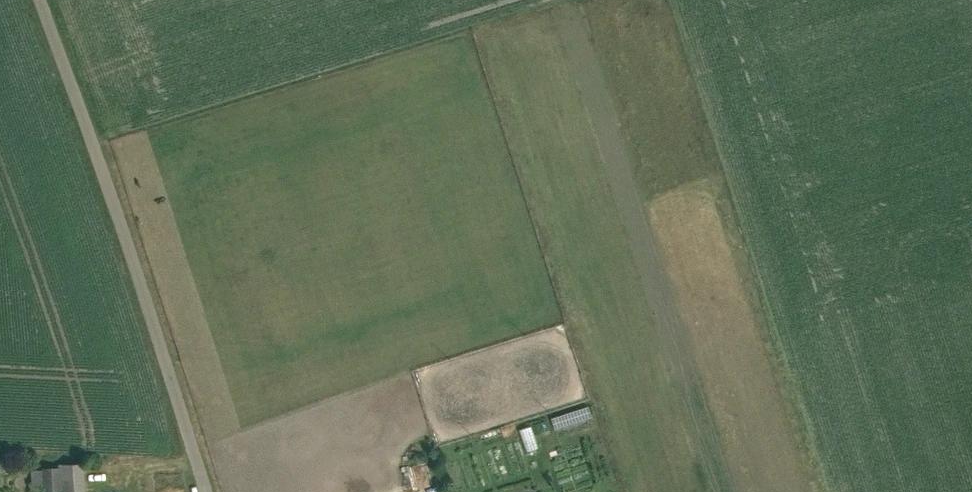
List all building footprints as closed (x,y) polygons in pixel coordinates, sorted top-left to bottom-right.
[(591,404),(552,419),(557,432),(596,417),(591,404)] [(64,491),(84,491),(83,464),(62,465),(64,491)] [(40,466),(42,491),(64,491),(62,465),(40,466)]
